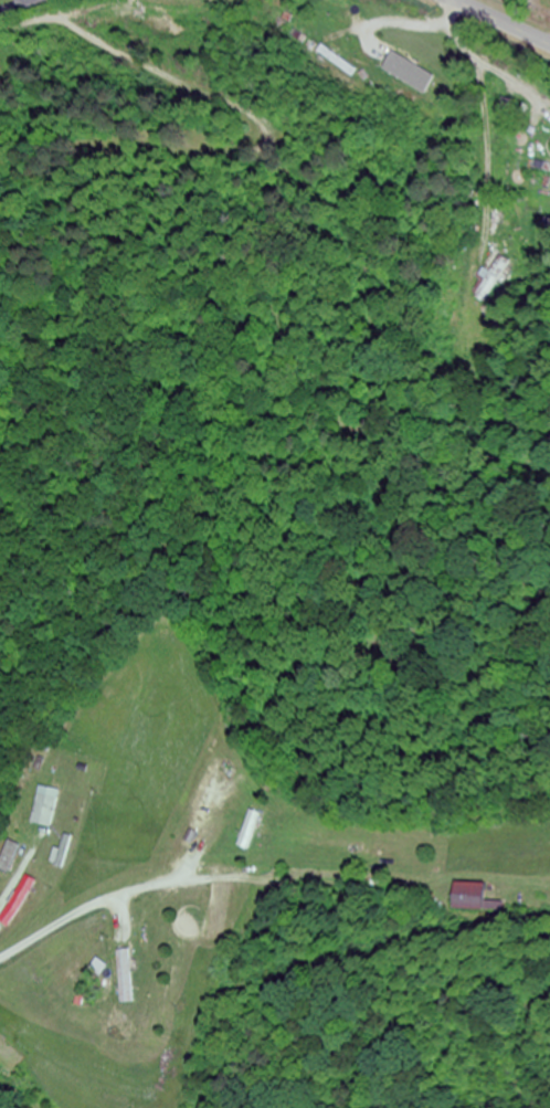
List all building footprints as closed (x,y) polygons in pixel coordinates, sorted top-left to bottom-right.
[(357,71),(325,46),(321,51),(353,76),(357,71)] [(418,72),(390,51),(380,65),(408,86),(418,72)] [(60,791),(40,787),(32,823),(52,828),(60,791)] [(263,815),(252,811),(239,847),(250,851),(263,815)] [(52,865),(62,869),(74,839),(64,835),(52,865)] [(9,841),(0,860),(0,871),(7,875),(21,847),(9,841)] [(37,885),(28,879),(0,921),(9,927),(37,885)] [(483,910),(483,883),(452,883),(452,910),(483,910)] [(123,1003),(135,1002),(133,950),(121,951),(123,1003)]
